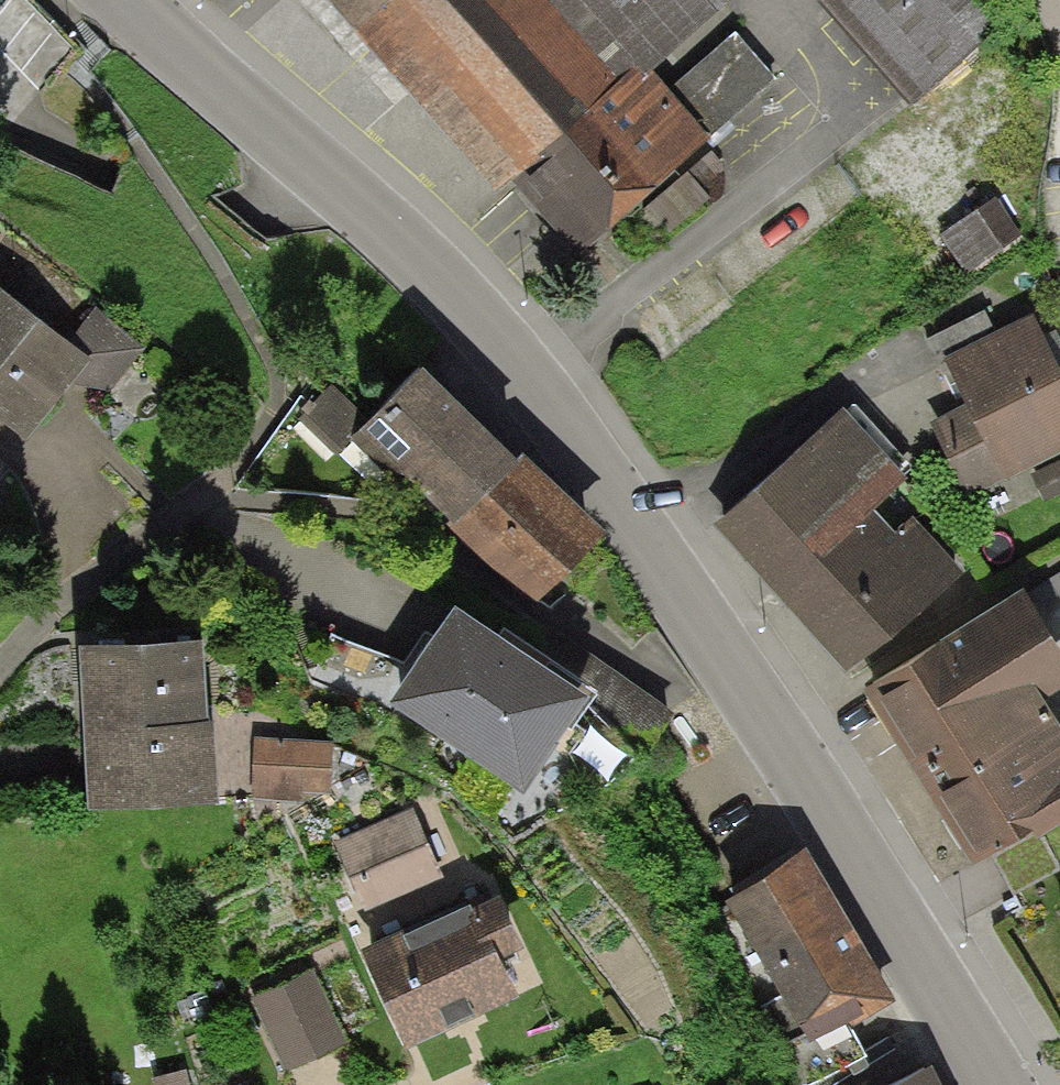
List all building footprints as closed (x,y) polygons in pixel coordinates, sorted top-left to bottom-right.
[(497,196),(510,184),(577,259),(708,141),(666,93),(650,74),(725,8),(718,0),(325,0),(497,196)] [(975,0),(819,0),(817,2),(913,107),(1001,28),(975,0)] [(735,33),(666,93),(708,141),(776,83),(735,33)] [(997,198),(941,236),(967,274),(1022,236),(997,198)] [(95,309),(69,347),(0,291),(0,452),(11,460),(27,486),(43,521),(48,545),(55,575),(124,521),(89,414),(146,351),(95,309)] [(944,362),(995,336),(983,312),(925,342),(942,376),(949,373),(944,362)] [(1032,316),(995,336),(944,362),(949,373),(965,408),(930,425),(969,501),(1059,454),(1059,372),(1032,316)] [(454,535),(519,464),(420,369),(382,410),(351,441),(454,535)] [(382,410),(345,374),(299,421),(336,457),(351,441),(382,410)] [(844,411),(713,529),(849,679),(966,574),(918,521),(899,538),(876,512),(909,483),(844,411)] [(587,518),(524,459),(519,464),(454,535),(536,611),(603,538),(585,521),(587,518)] [(1025,596),(864,693),(972,872),(1059,819),(1059,733),(1042,704),(1059,693),(1059,654),(1025,596)] [(390,708),(525,799),(590,703),(456,612),(390,708)] [(204,647),(80,655),(91,815),(220,807),(215,726),(210,726),(204,647)] [(333,743),(254,740),(253,799),(332,802),(333,743)] [(414,809),(335,841),(363,911),(442,879),(414,809)] [(809,854),(724,903),(809,1052),(895,1003),(809,854)] [(470,908),(364,956),(407,1052),(518,1002),(501,965),(525,954),(501,901),(473,914),(470,908)] [(252,1002),(283,1073),(345,1047),(314,975),(252,1002)] [(152,1080),(153,1084),(191,1084),(187,1071),(152,1080)] [(935,1071),(906,1084),(941,1084),(935,1071)]
